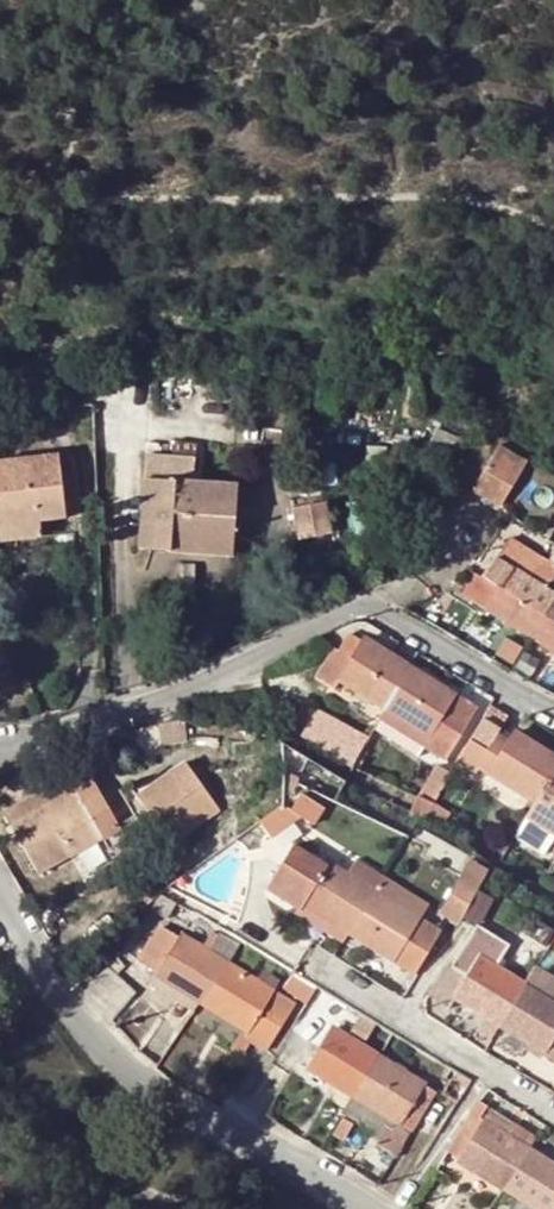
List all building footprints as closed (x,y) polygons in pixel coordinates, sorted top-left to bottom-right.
[(195,455),(196,441),(175,439),(173,452),(195,455)] [(491,499),(513,462),(492,450),(470,486),(491,499)] [(39,519),(63,517),(57,453),(0,459),(0,523),(39,519)] [(168,530),(167,537),(232,542),(236,483),(193,480),(195,457),(146,454),(141,528),(168,530)] [(497,502),(519,466),(513,462),(491,499),(497,502)] [(296,508),(301,536),(331,530),(325,502),(296,508)] [(0,539),(40,534),(39,519),(0,523),(0,538),(0,539)] [(141,528),(140,547),(231,552),(232,542),(167,537),(168,530),(141,528)] [(484,579),(544,612),(553,596),(553,592),(546,587),(553,574),(553,549),(547,560),(511,536),(484,579)] [(456,581),(453,586),(531,635),(544,612),(484,579),(470,570),(462,583),(456,581)] [(544,612),(553,619),(553,596),(544,612)] [(544,612),(531,635),(553,649),(553,619),(544,612)] [(349,632),(338,650),(396,687),(409,664),(364,635),(361,639),(349,632)] [(396,687),(338,650),(332,646),(314,674),(333,685),(337,678),(339,676),(385,705),(396,687)] [(477,707),(409,664),(396,687),(385,705),(378,719),(446,759),(477,707)] [(473,768),(477,762),(489,742),(494,733),(504,716),(487,706),(468,737),(459,759),(473,768)] [(300,734),(352,765),(367,739),(368,736),(316,707),(300,734)] [(489,742),(548,779),(553,767),(553,754),(512,729),(506,740),(494,733),(489,742)] [(489,742),(477,762),(536,799),(548,779),(489,742)] [(12,819),(78,785),(74,779),(93,769),(90,762),(5,806),(12,819)] [(448,772),(429,762),(412,792),(433,802),(434,801),(448,772)] [(200,765),(169,781),(174,789),(153,800),(175,843),(226,817),(200,765)] [(104,835),(110,846),(129,836),(93,769),(74,779),(78,785),(12,819),(38,869),(104,835)] [(169,781),(167,776),(146,787),(153,800),(174,789),(169,781)] [(548,779),(536,799),(528,813),(553,828),(553,783),(548,779)] [(262,821),(273,836),(302,815),(315,824),(326,806),(304,793),(294,809),(283,807),(262,821)] [(443,826),(451,811),(434,801),(433,802),(425,816),(443,826)] [(296,844),(270,886),(301,906),(304,902),(330,918),(324,929),(342,939),(348,929),(374,889),(383,875),(357,859),(349,873),(330,861),(328,864),(296,844)] [(474,896),(483,881),(492,863),(495,858),(474,846),(445,899),(466,912),(474,896)] [(374,889),(348,929),(412,970),(439,930),(374,889)] [(474,896),(466,912),(476,918),(484,901),(474,896)] [(466,912),(461,921),(471,927),(476,918),(466,912)] [(158,969),(156,973),(202,1002),(227,960),(237,942),(220,932),(210,949),(181,932),(178,936),(159,925),(149,940),(141,935),(131,951),(158,969)] [(493,940),(491,944),(471,933),(452,965),(511,1001),(524,981),(535,964),(493,940)] [(108,966),(87,992),(113,1017),(135,990),(116,975),(124,967),(119,955),(117,953),(105,960),(108,966)] [(265,1047),(291,1004),(271,992),(273,989),(227,960),(202,1002),(239,1025),(231,1039),(228,1044),(240,1052),(248,1038),(265,1047)] [(511,1001),(452,965),(448,962),(429,993),(449,1004),(454,996),(483,1012),(476,1024),(491,1033),(498,1022),(511,1001)] [(524,981),(553,999),(553,976),(535,964),(524,981)] [(303,1004),(316,985),(292,969),(278,987),(285,992),(294,998),(303,1004)] [(202,1002),(156,973),(151,982),(197,1010),(202,1002)] [(524,981),(511,1001),(498,1022),(553,1055),(553,999),(524,981)] [(239,1025),(202,1002),(197,1010),(193,1017),(231,1039),(239,1025)] [(319,1021),(299,1055),(309,1061),(306,1065),(352,1093),(378,1052),(331,1024),(329,1027),(319,1021)] [(394,1128),(386,1123),(380,1132),(376,1141),(395,1153),(435,1088),(378,1052),(352,1093),(398,1122),(394,1128)] [(446,1085),(443,1092),(457,1100),(470,1078),(449,1066),(440,1082),(446,1085)] [(487,1086),(479,1098),(490,1105),(498,1092),(487,1086)] [(352,1093),(342,1110),(380,1132),(386,1123),(394,1128),(398,1122),(352,1093)] [(459,1156),(457,1159),(458,1160),(503,1187),(530,1147),(518,1140),(526,1127),(490,1105),(479,1098),(447,1149),(459,1156)] [(341,1116),(333,1129),(343,1136),(351,1121),(341,1116)] [(503,1187),(540,1208),(553,1208),(553,1162),(530,1147),(503,1187)] [(449,1175),(458,1160),(457,1159),(459,1156),(447,1149),(436,1167),(449,1175)]
